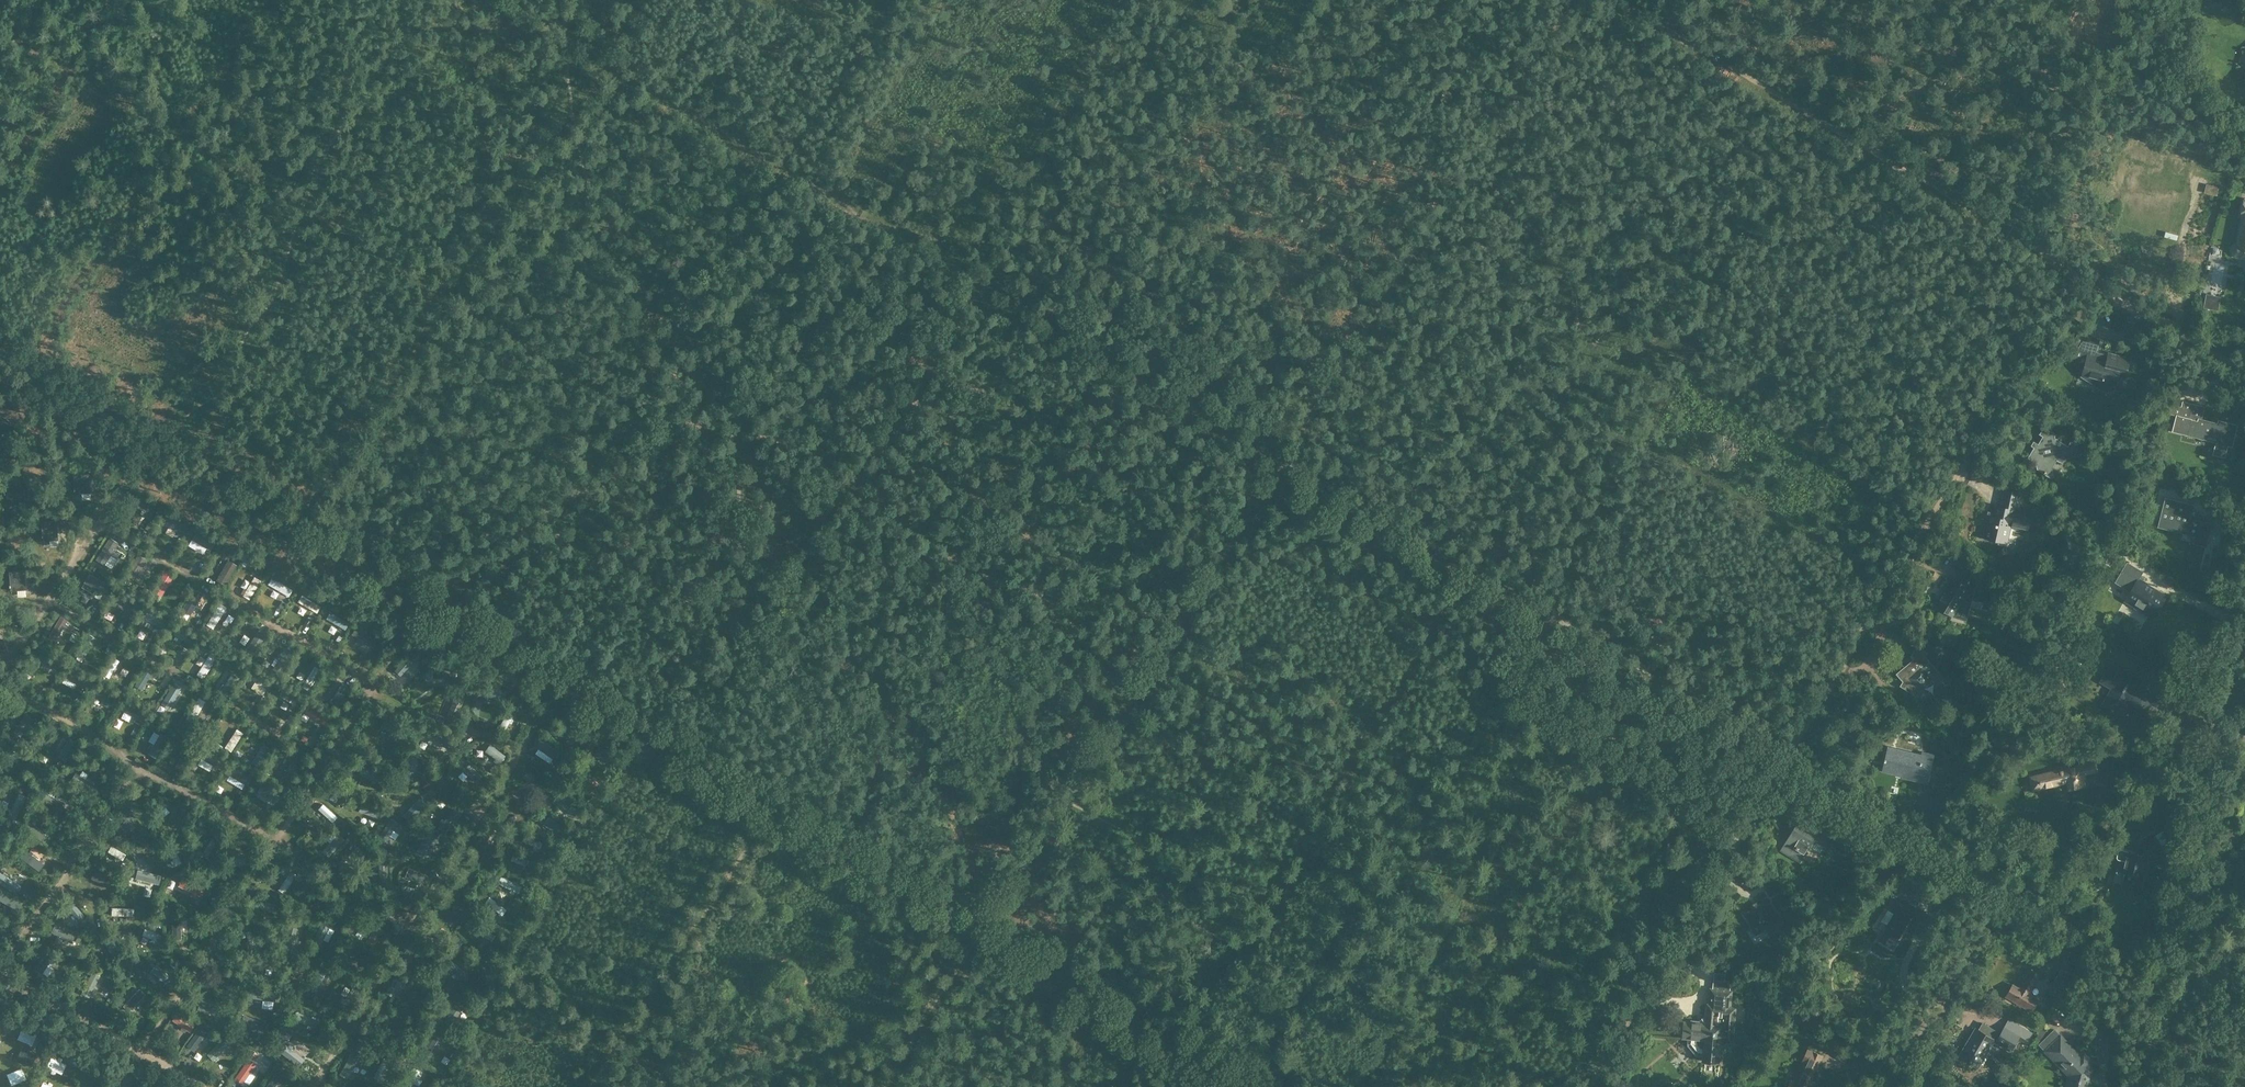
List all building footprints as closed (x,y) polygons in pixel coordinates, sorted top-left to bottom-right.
[(2237,245),(2236,245),(2235,246),(2234,247),(2233,248),(2232,248),(2232,249),(2232,251),(2232,252),(2232,253),(2234,255),(2235,256),(2243,258),(2243,255),(2244,256),(2244,200),(2241,216),(2243,217),(2239,239),(2240,239),(2239,245),(2238,245),(2237,245)] [(2221,297),(2206,294),(2203,308),(2218,311),(2221,297)] [(2079,347),(2074,359),(2081,362),(2082,359),(2088,360),(2083,378),(2084,378),(2085,376),(2102,380),(2102,382),(2103,382),(2102,385),(2103,387),(2104,389),(2106,391),(2108,392),(2110,391),(2113,390),(2114,389),(2115,387),(2118,378),(2124,380),(2126,371),(2129,359),(2109,354),(2107,361),(2095,358),(2100,340),(2086,337),(2083,348),(2079,347)] [(2198,419),(2198,421),(2192,419),(2190,418),(2194,403),(2183,401),(2181,407),(2178,406),(2172,432),(2204,439),(2204,436),(2217,439),(2216,443),(2215,443),(2213,455),(2225,458),(2228,446),(2232,447),(2237,426),(2228,424),(2228,425),(2220,423),(2220,425),(2198,419)] [(2165,413),(2172,414),(2174,405),(2168,404),(2165,413)] [(2157,411),(2146,406),(2139,422),(2150,427),(2157,411)] [(9,422),(0,416),(0,437),(9,422)] [(2036,449),(2034,448),(2028,459),(2035,463),(2037,470),(2050,478),(2054,477),(2051,462),(2053,459),(2060,463),(2060,462),(2062,463),(2064,459),(2079,456),(2079,458),(2089,455),(2086,442),(2085,440),(2083,440),(2083,442),(2076,444),(2071,441),(2067,447),(2057,440),(2055,441),(2053,433),(2043,427),(2038,434),(2042,437),(2036,449)] [(73,476),(74,496),(90,495),(89,475),(73,476)] [(25,478),(8,489),(17,501),(24,496),(27,500),(36,494),(33,490),(25,478)] [(1993,513),(1988,512),(1983,534),(2009,540),(2011,528),(2034,533),(2038,514),(2019,510),(2023,492),(2004,488),(2000,506),(1995,505),(1993,513)] [(2165,527),(2195,535),(2193,542),(2205,545),(2211,523),(2190,517),(2193,504),(2165,497),(2157,526),(2165,528),(2165,527)] [(145,516),(151,520),(157,510),(137,498),(133,505),(147,513),(145,516)] [(189,531),(167,518),(164,524),(185,537),(189,531)] [(41,523),(42,543),(58,541),(57,522),(41,523)] [(197,536),(193,542),(212,553),(216,547),(197,536)] [(96,559),(104,565),(118,544),(110,538),(96,559)] [(2122,547),(2109,538),(2103,547),(2117,555),(2122,547)] [(195,553),(198,547),(192,544),(188,550),(195,553)] [(132,548),(128,554),(133,557),(137,551),(132,548)] [(139,554),(127,575),(135,580),(147,559),(139,554)] [(2147,585),(2147,583),(2139,578),(2143,572),(2128,562),(2115,582),(2130,591),(2125,600),(2136,607),(2153,618),(2166,597),(2147,585)] [(219,582),(225,586),(237,567),(230,563),(219,582)] [(8,572),(10,593),(25,592),(24,571),(8,572)] [(162,596),(174,578),(166,573),(155,592),(162,596)] [(101,583),(87,574),(83,580),(97,589),(101,583)] [(1964,596),(1966,598),(1976,582),(1965,575),(1960,582),(1954,578),(1937,607),(1953,617),(1962,603),(1960,602),(1964,596)] [(236,584),(242,588),(246,580),(240,577),(236,584)] [(254,577),(246,591),(244,589),(240,595),(249,600),(261,581),(254,577)] [(270,586),(289,597),(293,590),(274,579),(270,586)] [(2037,598),(2016,586),(2012,593),(2032,604),(2033,602),(2034,603),(2037,598)] [(149,591),(144,588),(141,594),(146,597),(149,591)] [(197,591),(195,590),(182,610),(190,615),(203,595),(201,594),(201,593),(200,593),(200,592),(199,592),(198,591),(197,591)] [(119,592),(115,598),(127,604),(130,599),(119,592)] [(85,605),(89,598),(83,594),(79,601),(85,605)] [(298,602),(317,613),(321,607),(302,596),(298,602)] [(208,620),(214,624),(225,607),(218,603),(208,620)] [(296,612),(302,616),(306,610),(299,606),(296,612)] [(147,608),(142,616),(157,625),(162,617),(147,608)] [(327,619),(346,630),(350,623),(331,612),(327,619)] [(126,619),(130,622),(134,616),(130,613),(126,619)] [(59,614),(47,636),(56,641),(68,619),(59,614)] [(199,631),(204,622),(200,619),(194,628),(199,631)] [(175,625),(172,631),(189,641),(193,635),(175,625)] [(334,634),(336,628),(329,625),(327,632),(334,634)] [(76,636),(79,631),(74,628),(71,633),(76,636)] [(377,640),(357,628),(353,634),(373,646),(377,640)] [(256,632),(246,648),(253,652),(262,636),(256,632)] [(87,633),(78,649),(86,654),(96,637),(87,633)] [(240,643),(246,647),(250,640),(245,636),(240,643)] [(351,645),(355,639),(348,636),(345,642),(351,645)] [(1918,649),(1916,649),(1911,657),(1913,657),(1916,662),(1905,672),(1903,670),(1898,675),(1915,693),(1919,689),(1921,691),(1933,681),(1936,685),(1944,678),(1925,657),(1928,654),(1921,646),(1918,649)] [(188,657),(191,652),(186,649),(182,654),(188,657)] [(196,672),(203,676),(216,656),(209,651),(196,672)] [(395,668),(401,673),(414,659),(408,653),(395,668)] [(41,667),(42,665),(53,669),(55,661),(38,655),(35,665),(41,667)] [(111,655),(100,674),(109,679),(120,660),(111,655)] [(303,681),(311,685),(321,668),(313,663),(303,681)] [(2134,703),(2132,707),(2144,713),(2149,704),(2156,708),(2161,699),(2138,685),(2140,680),(2111,663),(2101,681),(2112,688),(2102,705),(2117,713),(2122,712),(2129,700),(2134,703)] [(144,667),(133,686),(141,690),(152,671),(144,667)] [(437,668),(430,669),(430,682),(438,682),(437,668)] [(69,686),(70,683),(79,688),(83,680),(67,670),(60,681),(69,686)] [(219,689),(228,694),(238,676),(230,671),(219,689)] [(252,671),(249,677),(268,688),(272,682),(252,671)] [(328,699),(336,704),(348,684),(340,679),(328,699)] [(173,681),(160,703),(169,708),(182,687),(173,681)] [(282,687),(277,694),(296,706),(301,698),(282,687)] [(324,695),(318,691),(314,696),(320,700),(324,695)] [(81,704),(85,699),(80,696),(76,701),(81,704)] [(206,700),(198,696),(188,716),(196,720),(206,700)] [(473,708),(479,710),(481,700),(475,698),(473,708)] [(308,703),(303,711),(323,723),(328,715),(308,703)] [(143,722),(146,714),(123,705),(120,713),(143,722)] [(506,727),(514,714),(507,710),(499,723),(506,727)] [(442,726),(445,721),(439,717),(436,723),(442,726)] [(382,718),(379,727),(399,734),(402,726),(382,718)] [(433,726),(427,736),(446,746),(452,736),(433,726)] [(561,726),(557,732),(573,742),(577,735),(561,726)] [(223,745),(231,751),(243,732),(235,727),(223,745)] [(1855,736),(1840,728),(1834,739),(1848,747),(1855,736)] [(136,738),(140,732),(135,729),(131,735),(136,738)] [(154,758),(168,739),(160,734),(146,752),(154,758)] [(557,752),(543,740),(538,745),(552,757),(557,752)] [(270,746),(263,742),(252,759),(260,763),(270,746)] [(225,761),(202,749),(198,757),(220,769),(225,761)] [(1885,768),(1884,771),(1904,776),(1904,777),(1917,779),(1916,781),(1927,784),(1933,756),(1924,754),(1924,756),(1890,749),(1888,759),(1886,759),(1884,768),(1885,768)] [(601,750),(597,757),(615,766),(619,759),(601,750)] [(182,751),(173,765),(180,770),(189,755),(182,751)] [(446,753),(440,762),(447,765),(452,756),(446,753)] [(400,776),(408,780),(417,759),(409,755),(400,776)] [(2033,790),(2067,782),(2069,790),(2084,786),(2081,774),(2096,771),(2093,757),(2078,760),(2080,765),(2030,777),(2033,790)] [(467,777),(474,774),(466,760),(460,763),(467,777)] [(196,773),(198,766),(191,763),(188,770),(196,773)] [(252,775),(231,763),(226,772),(247,784),(252,775)] [(1977,770),(1969,765),(1965,771),(1966,772),(1964,777),(1970,781),(1977,770)] [(361,778),(369,776),(366,766),(358,769),(361,778)] [(75,770),(72,775),(86,784),(89,779),(75,770)] [(186,770),(182,778),(189,782),(194,774),(186,770)] [(596,784),(580,775),(577,781),(592,790),(596,784)] [(610,786),(613,780),(605,775),(601,782),(610,786)] [(278,793),(260,783),(256,790),(274,800),(278,793)] [(45,791),(41,798),(55,806),(59,799),(45,791)] [(579,808),(559,793),(553,800),(573,816),(579,808)] [(241,801),(235,797),(231,804),(237,807),(241,801)] [(420,799),(401,817),(408,824),(427,806),(420,799)] [(171,822),(181,824),(186,804),(176,801),(171,822)] [(357,810),(380,818),(383,809),(360,801),(357,810)] [(332,822),(337,817),(321,803),(316,808),(332,822)] [(562,824),(546,815),(541,822),(557,832),(562,824)] [(1809,845),(1820,852),(1832,832),(1802,815),(1781,849),(1800,860),(1809,845)] [(122,817),(117,824),(140,838),(144,830),(122,817)] [(390,817),(378,836),(386,840),(397,821),(390,817)] [(29,819),(24,825),(41,838),(46,832),(29,819)] [(579,828),(586,833),(590,826),(582,822),(579,828)] [(176,827),(167,841),(178,844),(181,829),(176,827)] [(425,833),(415,850),(422,854),(432,837),(425,833)] [(542,840),(523,833),(519,842),(539,849),(542,840)] [(320,850),(327,856),(342,840),(336,834),(320,850)] [(130,856),(109,846),(106,852),(126,863),(130,856)] [(169,869),(180,864),(171,847),(166,850),(167,853),(162,856),(169,869)] [(25,861),(30,857),(24,851),(20,856),(25,861)] [(248,863),(231,852),(227,858),(245,868),(248,863)] [(535,862),(511,852),(509,858),(532,869),(535,862)] [(379,884),(388,884),(387,862),(378,862),(379,884)] [(474,878),(478,872),(463,863),(460,870),(474,878)] [(133,870),(134,881),(146,881),(146,869),(133,870)] [(16,893),(21,885),(0,872),(0,883),(16,893)] [(287,873),(278,887),(284,892),(294,877),(287,873)] [(87,875),(82,882),(99,894),(104,887),(87,875)] [(523,887),(500,875),(496,884),(519,895),(523,887)] [(204,886),(180,876),(177,884),(200,894),(204,886)] [(1777,877),(1765,884),(1772,896),(1784,890),(1777,877)] [(1903,878),(1901,888),(1912,890),(1913,879),(1903,878)] [(1747,896),(1753,884),(1746,880),(1740,892),(1747,896)] [(309,886),(306,893),(323,900),(326,894),(309,886)] [(1917,907),(1908,902),(1912,895),(1901,888),(1889,909),(1894,912),(1878,940),(1885,943),(1889,936),(1897,941),(1917,907)] [(0,891),(0,897),(14,906),(17,900),(1,890),(0,891)] [(507,910),(486,895),(481,902),(503,917),(507,910)] [(279,906),(261,899),(258,906),(276,913),(279,906)] [(1767,899),(1743,914),(1756,934),(1779,920),(1767,899)] [(456,925),(461,917),(440,905),(435,913),(456,925)] [(132,906),(110,906),(110,915),(132,915),(132,906)] [(171,915),(171,938),(181,938),(180,915),(171,915)] [(321,921),(313,938),(322,943),(330,925),(321,921)] [(339,921),(335,927),(341,930),(344,923),(339,921)] [(478,921),(473,928),(492,941),(497,934),(478,921)] [(73,935),(53,924),(49,931),(69,942),(73,935)] [(289,927),(284,949),(295,951),(300,929),(289,927)] [(160,934),(145,928),(142,936),(157,942),(160,934)] [(244,931),(248,945),(255,943),(251,929),(244,931)] [(356,947),(352,954),(370,964),(374,956),(356,947)] [(44,950),(32,967),(40,973),(53,956),(44,950)] [(115,956),(110,959),(113,964),(119,961),(118,961),(115,956)] [(277,959),(259,957),(258,967),(276,968),(277,959)] [(448,959),(443,966),(463,979),(468,972),(448,959)] [(156,963),(150,970),(163,981),(169,975),(156,963)] [(321,964),(307,986),(314,990),(328,969),(321,964)] [(2019,988),(2013,984),(2006,996),(2023,1006),(2032,1012),(2040,999),(2029,993),(2040,975),(2030,969),(2019,988)] [(91,970),(80,992),(90,997),(101,975),(91,970)] [(220,971),(215,977),(221,982),(226,976),(220,971)] [(2053,982),(2064,989),(2071,977),(2060,971),(2053,982)] [(398,977),(389,999),(396,1002),(405,980),(398,977)] [(246,983),(243,989),(248,992),(251,986),(246,983)] [(138,987),(125,1000),(133,1008),(146,995),(138,987)] [(345,988),(338,999),(345,1003),(352,992),(345,988)] [(1720,1063),(1722,1042),(1733,1043),(1737,1005),(1732,1005),(1733,990),(1710,988),(1709,1003),(1708,1003),(1706,1023),(1684,1020),(1682,1039),(1696,1040),(1696,1042),(1700,1048),(1703,1048),(1702,1062),(1720,1063)] [(272,994),(253,992),(252,1000),(272,1001),(272,994)] [(1860,1001),(1845,993),(1838,1006),(1853,1014),(1860,1001)] [(442,1019),(452,1024),(464,1002),(454,997),(442,1019)] [(221,1005),(199,999),(196,1009),(218,1015),(221,1005)] [(296,1013),(292,1022),(316,1031),(319,1022),(296,1013)] [(264,1025),(243,1018),(240,1025),(261,1033),(264,1025)] [(1972,1042),(1964,1055),(1979,1064),(1984,1055),(1982,1053),(1991,1038),(1996,1041),(1996,1042),(2010,1051),(2020,1036),(2005,1027),(2001,1034),(1983,1023),(1978,1031),(1976,1029),(1969,1041),(1972,1042)] [(200,1025),(186,1044),(194,1050),(208,1030),(200,1025)] [(2026,1039),(2030,1033),(2025,1030),(2022,1037),(2026,1039)] [(419,1050),(426,1055),(437,1037),(430,1033),(419,1050)] [(2060,1035),(2045,1050),(2067,1072),(2070,1073),(2066,1086),(2088,1086),(2089,1083),(2083,1081),(2085,1074),(2087,1074),(2088,1074),(2089,1073),(2089,1072),(2089,1071),(2089,1070),(2088,1069),(2087,1069),(2088,1066),(2092,1061),(2084,1053),(2080,1056),(2060,1035)] [(224,1036),(207,1054),(213,1060),(230,1042),(224,1036)] [(282,1049),(299,1061),(304,1054),(287,1042),(282,1049)] [(1822,1056),(1807,1049),(1794,1080),(1790,1079),(1787,1086),(1808,1086),(1822,1056)] [(344,1078),(357,1056),(349,1051),(336,1073),(344,1078)] [(66,1065),(75,1066),(77,1054),(67,1052),(66,1065)] [(248,1057),(234,1077),(241,1083),(255,1062),(248,1057)] [(54,1081),(58,1071),(47,1067),(43,1077),(54,1081)] [(423,1077),(413,1071),(404,1086),(417,1086),(423,1077)] [(126,1085),(123,1076),(116,1078),(119,1086),(120,1086),(126,1085)]
